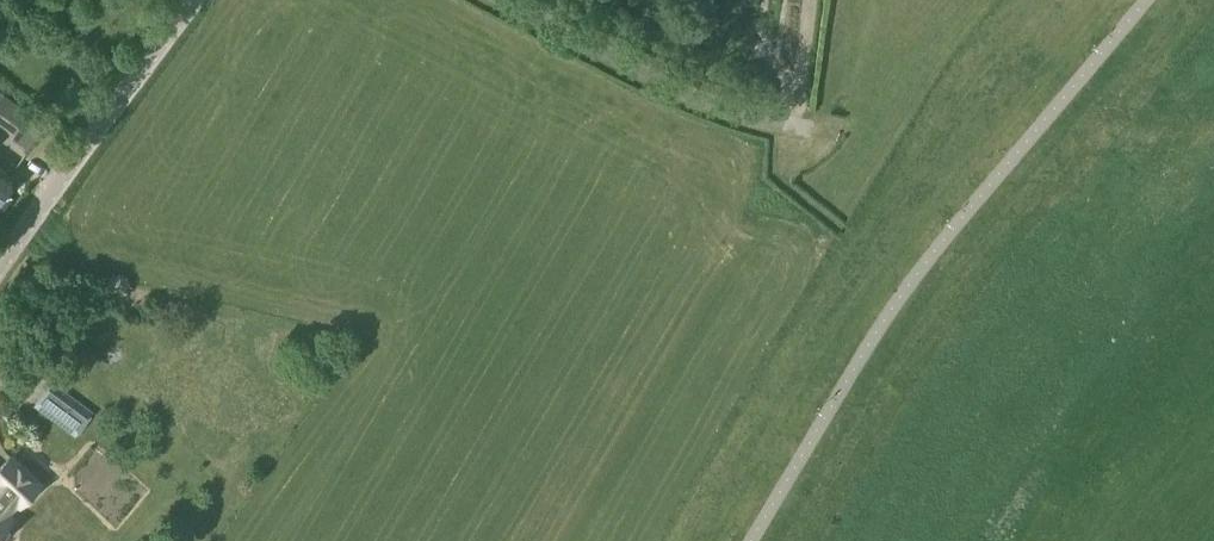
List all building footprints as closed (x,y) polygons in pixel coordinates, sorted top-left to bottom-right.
[(19,130),(31,113),(5,94),(0,100),(0,116),(19,130)] [(13,178),(0,168),(0,195),(13,178)] [(91,416),(51,385),(33,407),(74,439),(91,416)] [(10,518),(0,511),(11,497),(19,505),(40,484),(11,455),(0,466),(0,534),(10,518)]
